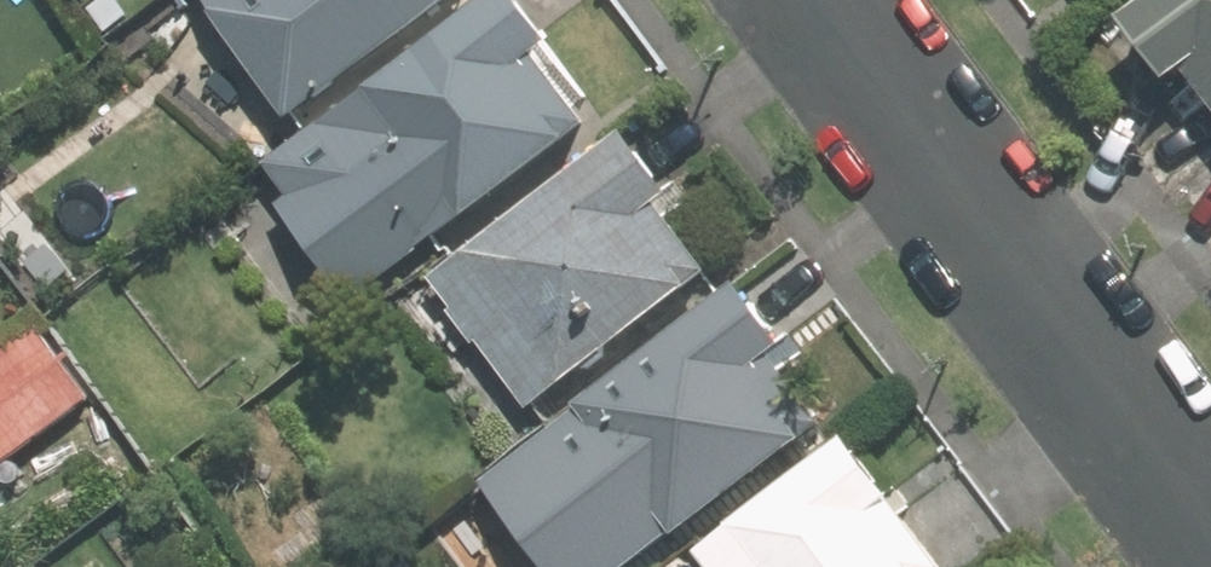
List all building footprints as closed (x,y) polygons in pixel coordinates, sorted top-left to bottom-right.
[(297,114),(448,0),(211,0),(297,114)] [(546,0),(480,0),(272,154),(298,189),(281,202),(354,300),(599,117),(549,49),(570,33),(546,0)] [(1204,77),(1170,104),(1185,123),(1210,102),(1210,0),(1164,0),(1143,17),(1189,76),(1198,69),(1204,77)] [(684,183),(634,119),(438,271),(541,403),(724,261),(671,193),(684,183)] [(741,268),(482,475),(556,566),(629,566),(813,419),(764,358),(793,334),(741,268)] [(0,361),(0,447),(11,460),(101,389),(49,323),(0,361)] [(940,564),(948,558),(858,433),(701,546),(716,566),(942,566),(940,564)]
